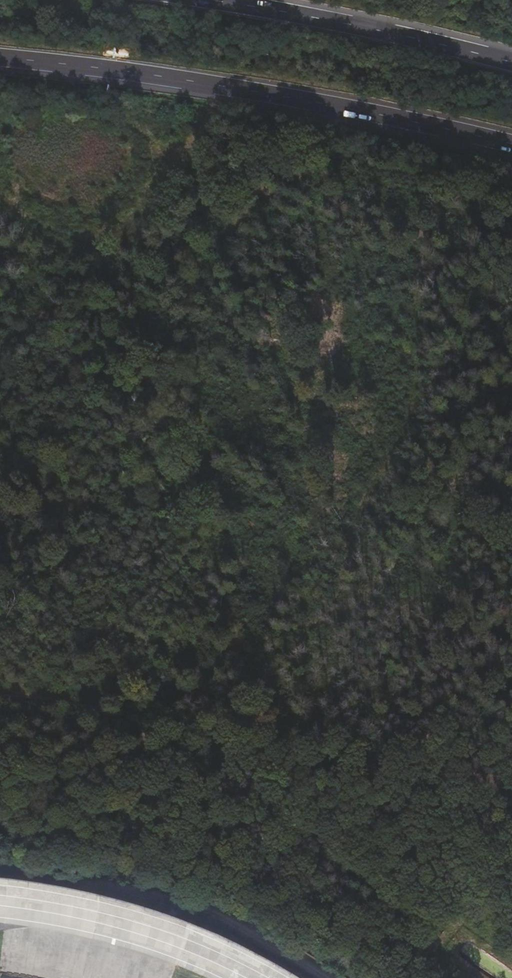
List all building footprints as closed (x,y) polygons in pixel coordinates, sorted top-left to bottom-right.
[(457,977),(467,977),(468,977),(458,970),(454,976),(457,977)]
